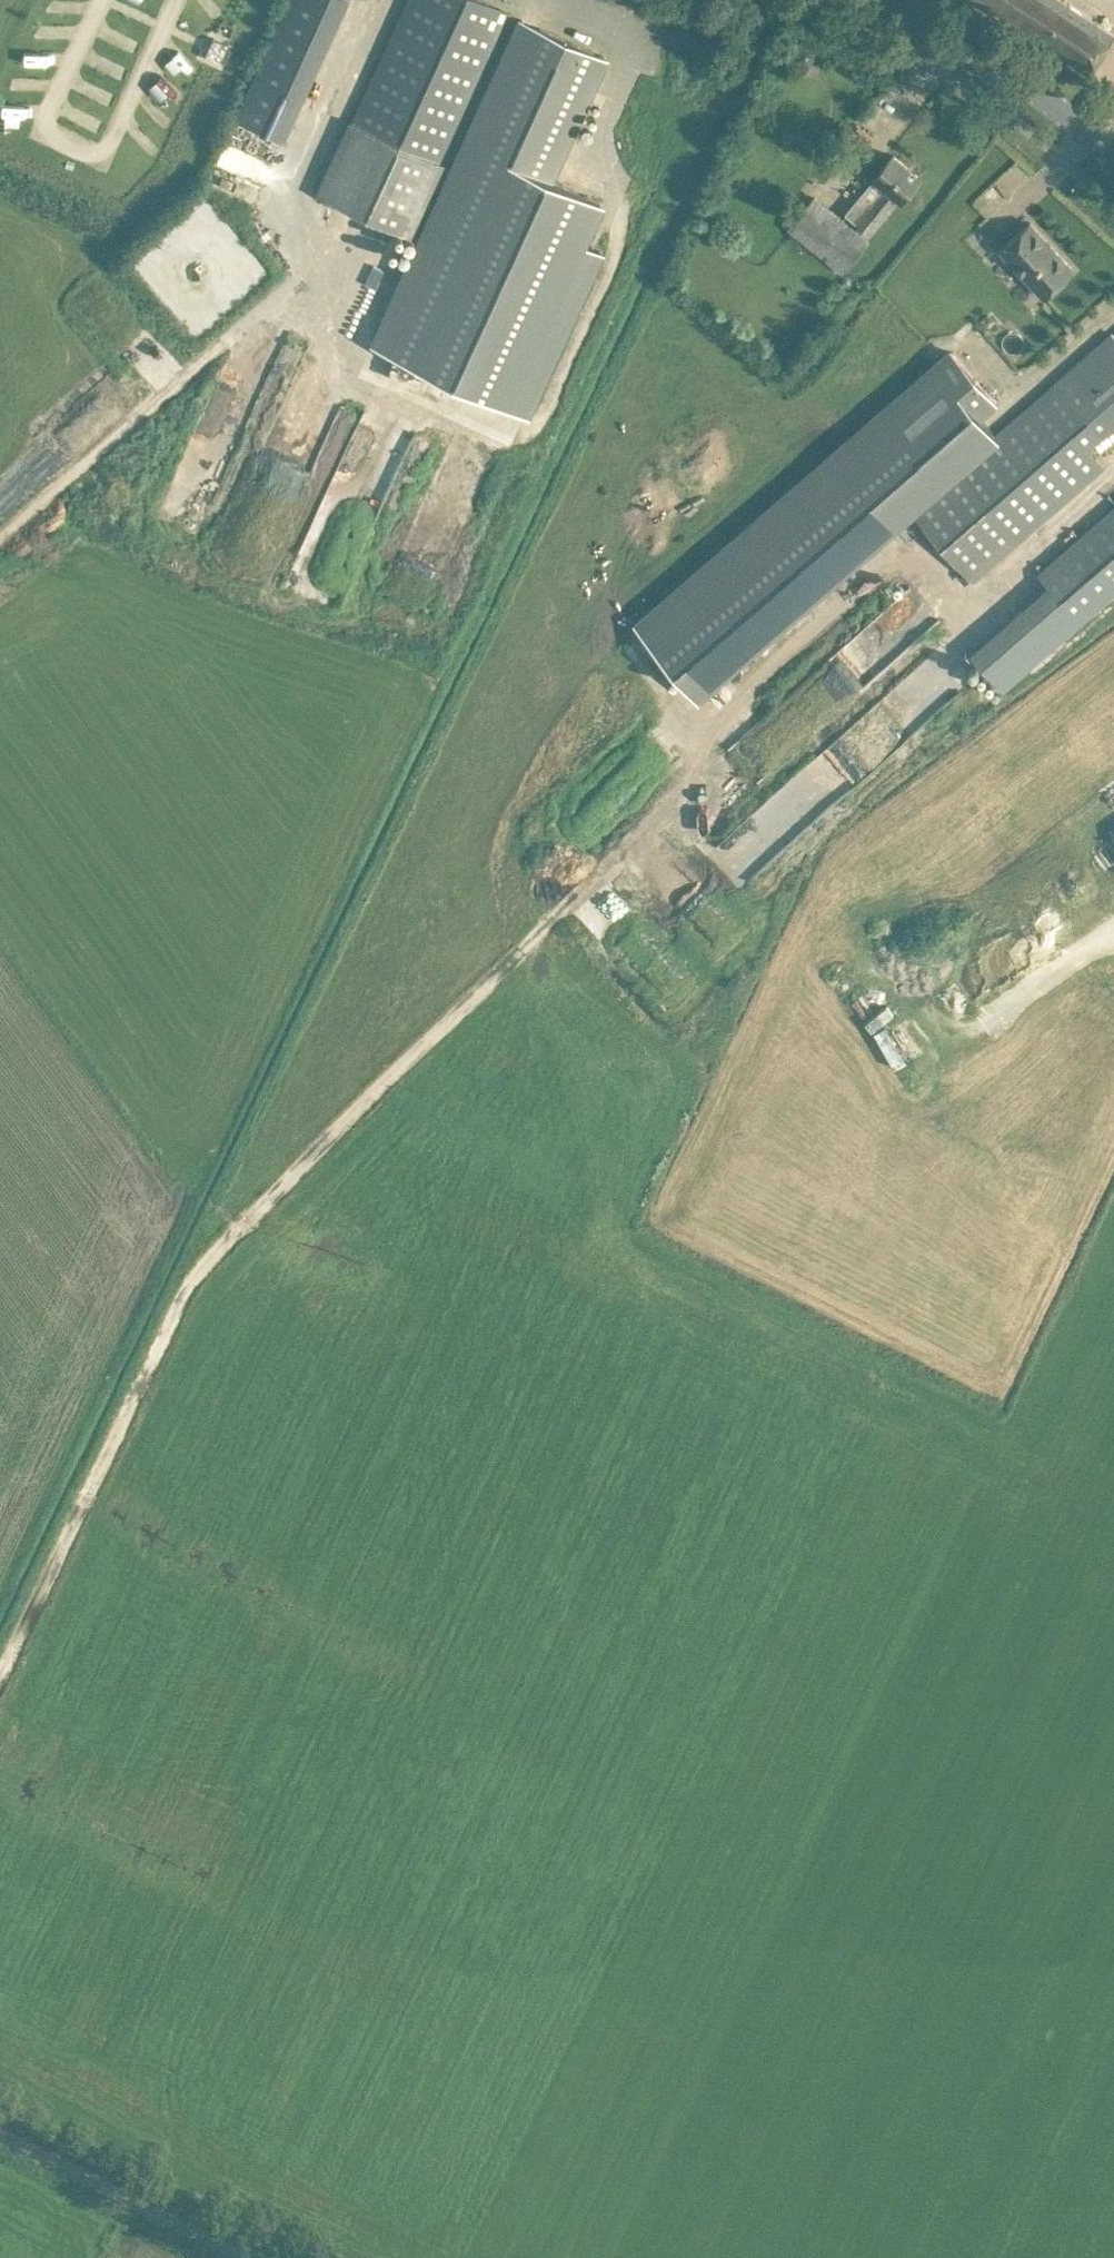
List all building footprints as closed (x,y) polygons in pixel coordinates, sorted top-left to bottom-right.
[(283,139),(346,0),(282,0),(231,115),(283,139)] [(406,235),(440,162),(447,165),(450,157),(444,154),(509,13),(482,0),(406,0),(350,121),(316,193),(406,235)] [(525,413),(600,249),(581,241),(599,201),(549,178),(604,56),(521,18),(373,344),(525,413)] [(211,39),(205,53),(206,56),(213,59),(216,61),(219,60),(226,46),(225,43),(214,38),(211,39)] [(800,50),(799,57),(803,62),(809,62),(814,59),(815,52),(811,47),(805,47),(800,50)] [(215,165),(259,182),(267,160),(224,142),(215,165)] [(846,212),(855,219),(871,233),(900,198),(902,199),(921,177),(894,154),(875,177),(846,212)] [(789,226),(804,239),(842,271),(868,240),(815,195),(789,226)] [(1001,248),(1045,296),(1074,269),(1030,221),(1001,248)] [(1112,332),(1095,348),(996,435),(910,509),(911,510),(971,580),(1104,466),(1087,447),(1112,426),(1113,424),(1113,334),(1112,332)] [(911,510),(910,509),(996,435),(980,417),(997,402),(953,352),(953,351),(638,625),(698,694),(911,510)] [(1113,595),(1113,507),(1039,575),(1049,586),(1082,623),(1113,595)] [(884,1024),(874,1032),(897,1064),(908,1057),(907,1056),(927,1041),(909,1017),(889,1031),(884,1024)]
